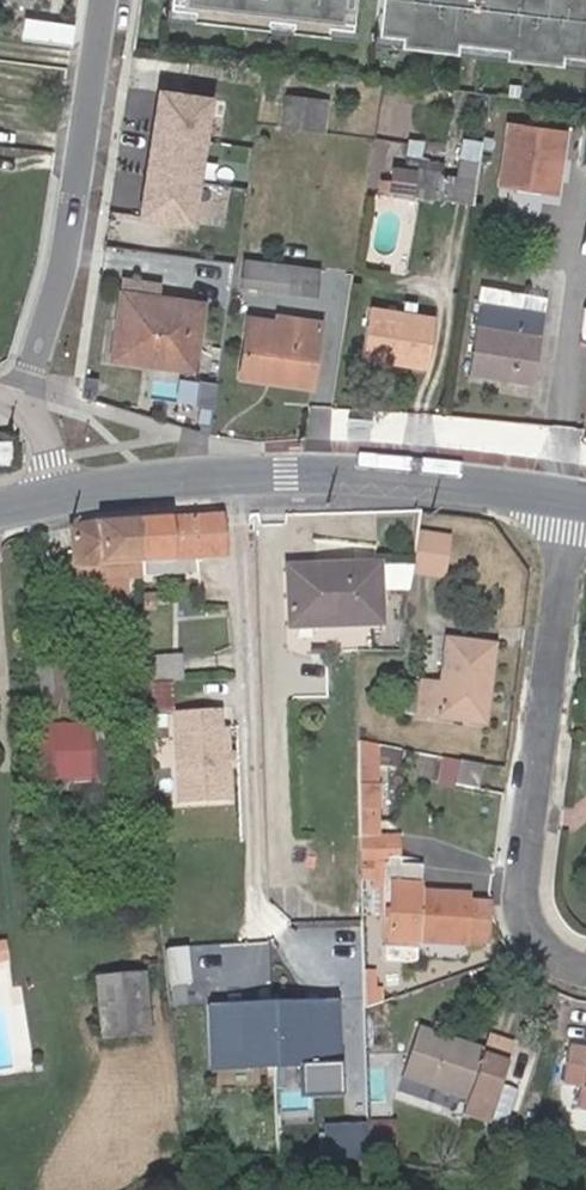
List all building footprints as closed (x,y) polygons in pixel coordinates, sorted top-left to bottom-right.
[(162,30),(342,47),(346,0),(165,0),(162,30)] [(370,52),(579,72),(585,0),(375,0),(370,52)] [(202,104),(152,97),(135,222),(185,229),(202,104)] [(288,99),(284,127),(323,133),(326,103),(288,99)] [(502,185),(556,193),(566,128),(511,120),(502,185)] [(397,211),(470,221),(481,142),(460,139),(455,180),(440,179),(443,162),(403,157),(397,211)] [(319,271),(245,262),(243,287),(317,296),(319,271)] [(112,359),(194,370),(202,305),(154,299),(156,286),(122,281),(112,359)] [(480,291),(468,377),(531,388),(545,301),(480,291)] [(369,309),(359,362),(426,372),(435,320),(369,309)] [(272,392),(311,398),(323,324),(277,318),(276,324),(251,320),(241,381),(273,386),(272,392)] [(136,521),(139,564),(140,579),(195,574),(194,560),(223,558),(218,517),(217,516),(136,521)] [(69,529),(73,568),(78,568),(79,585),(140,579),(139,564),(136,521),(102,524),(94,525),(69,529)] [(413,563),(411,569),(441,574),(448,535),(419,531),(413,563)] [(288,625),(378,622),(375,563),(286,567),(288,625)] [(413,563),(375,563),(377,586),(409,586),(411,569),(413,563)] [(118,693),(143,690),(138,627),(123,628),(126,658),(129,657),(130,677),(117,678),(118,693)] [(407,678),(402,712),(481,722),(492,645),(444,638),(437,682),(420,680),(407,678)] [(33,730),(86,729),(85,683),(65,683),(66,639),(36,639),(33,730)] [(152,661),(152,685),(171,684),(183,684),(182,659),(152,661)] [(171,684),(152,685),(147,685),(147,715),(173,713),(171,684)] [(227,710),(173,713),(179,806),(233,803),(227,710)] [(88,811),(86,729),(33,730),(34,758),(26,758),(26,766),(35,766),(35,813),(88,811)] [(375,747),(355,743),(359,839),(378,840),(376,766),(375,747)] [(400,751),(375,747),(376,766),(396,769),(400,751)] [(456,760),(451,788),(477,791),(482,764),(456,760)] [(359,867),(384,867),(384,866),(385,856),(386,840),(378,840),(359,839),(359,867)] [(384,866),(419,868),(419,859),(385,856),(384,866)] [(390,887),(388,920),(386,941),(465,946),(468,897),(417,896),(419,868),(384,866),(384,867),(383,886),(390,887)] [(381,920),(388,920),(390,887),(383,886),(381,920)] [(92,969),(100,1030),(146,1024),(138,964),(92,969)] [(271,1058),(271,1079),(336,1078),(334,992),(269,993),(271,1058)] [(271,1058),(269,993),(206,994),(207,1059),(251,1058),(271,1058)] [(486,1036),(480,1051),(452,1041),(450,1046),(431,1039),(433,1034),(415,1027),(398,1077),(464,1101),(458,1116),(486,1126),(513,1045),(486,1036)] [(585,1110),(585,1051),(565,1048),(560,1084),(578,1086),(575,1109),(585,1110)] [(271,1079),(271,1058),(251,1058),(252,1059),(252,1083),(271,1083),(271,1079)] [(322,1157),(368,1158),(366,1119),(322,1120),(322,1156),(322,1157)] [(367,1120),(368,1158),(393,1163),(392,1119),(367,1120)]
